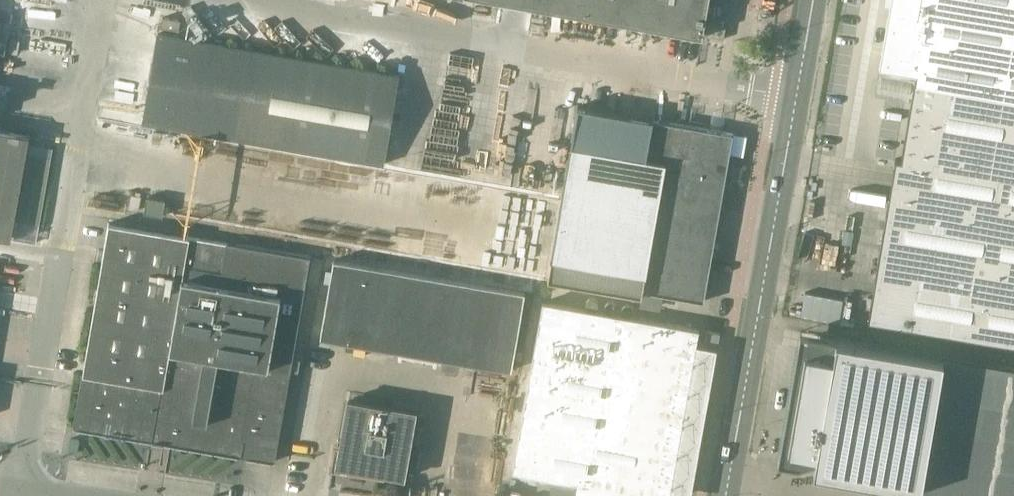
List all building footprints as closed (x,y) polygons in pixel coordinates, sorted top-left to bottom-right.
[(702,34),(708,0),(506,0),(702,34)] [(912,97),(982,109),(1013,114),(1013,0),(890,0),(879,65),(883,65),(879,91),(912,97)] [(181,20),(163,16),(162,27),(179,30),(181,20)] [(724,29),(707,26),(705,35),(723,38),(724,29)] [(148,97),(143,122),(384,164),(399,75),(306,59),(159,33),(150,84),(148,97)] [(661,183),(664,165),(645,162),(652,119),(604,110),(607,95),(581,90),(551,259),(547,284),(640,301),(642,294),(642,291),(661,183)] [(982,109),(912,97),(902,159),(896,158),(869,319),(1013,343),(1013,114),(982,109)] [(734,133),(652,119),(645,162),(664,165),(661,183),(723,194),(734,133)] [(11,239),(30,136),(0,130),(0,237),(11,239)] [(53,148),(31,144),(17,220),(39,223),(53,148)] [(642,291),(704,301),(723,194),(661,183),(642,291)] [(144,213),(163,216),(165,200),(147,197),(144,213)] [(82,373),(74,426),(242,455),(275,460),(277,452),(281,431),(311,256),(188,235),(187,235),(109,222),(97,296),(93,317),(85,364),(83,373),(82,373)] [(321,336),(511,370),(524,293),(334,260),(321,336)] [(577,483),(574,495),(669,495),(699,329),(543,302),(513,471),(577,483)] [(791,408),(782,454),(802,458),(818,454),(815,468),(897,482),(900,492),(921,488),(921,487),(944,354),(807,331),(791,408)] [(944,354),(921,487),(921,488),(920,495),(1013,495),(1013,367),(944,354)] [(349,399),(342,442),(348,443),(344,467),(404,477),(415,411),(349,399)]
